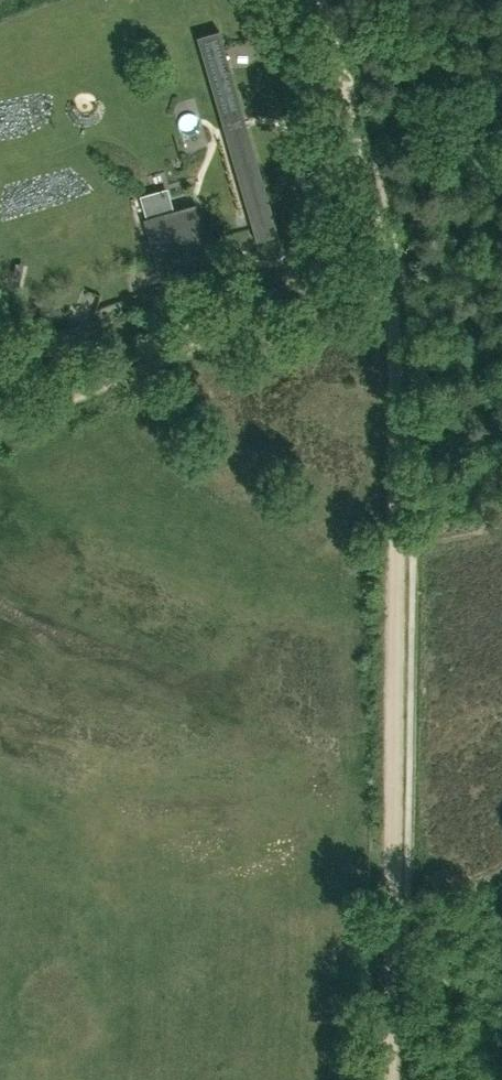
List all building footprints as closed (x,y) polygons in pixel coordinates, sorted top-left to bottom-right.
[(197,38),(256,242),(279,236),(230,68),(214,73),(209,56),(225,51),(220,31),(197,38)] [(143,220),(149,241),(158,270),(211,255),(196,204),(143,220)] [(51,316),(38,321),(42,332),(55,327),(51,316)] [(64,348),(95,337),(90,322),(83,324),(82,322),(58,331),(64,348)]
